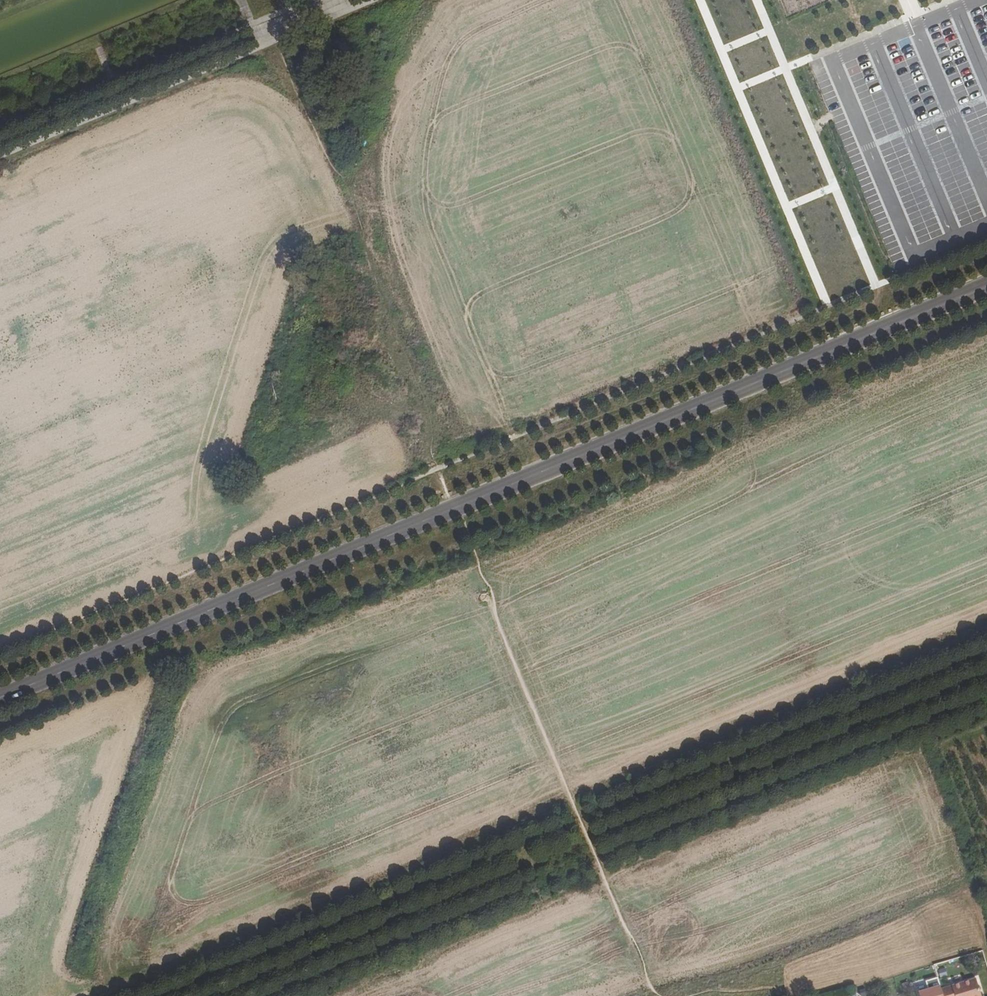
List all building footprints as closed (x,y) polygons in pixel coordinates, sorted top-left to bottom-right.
[(941,990),(943,995),(981,995),(976,979),(941,990)] [(919,993),(920,995),(943,995),(941,990),(940,987),(919,993)]
